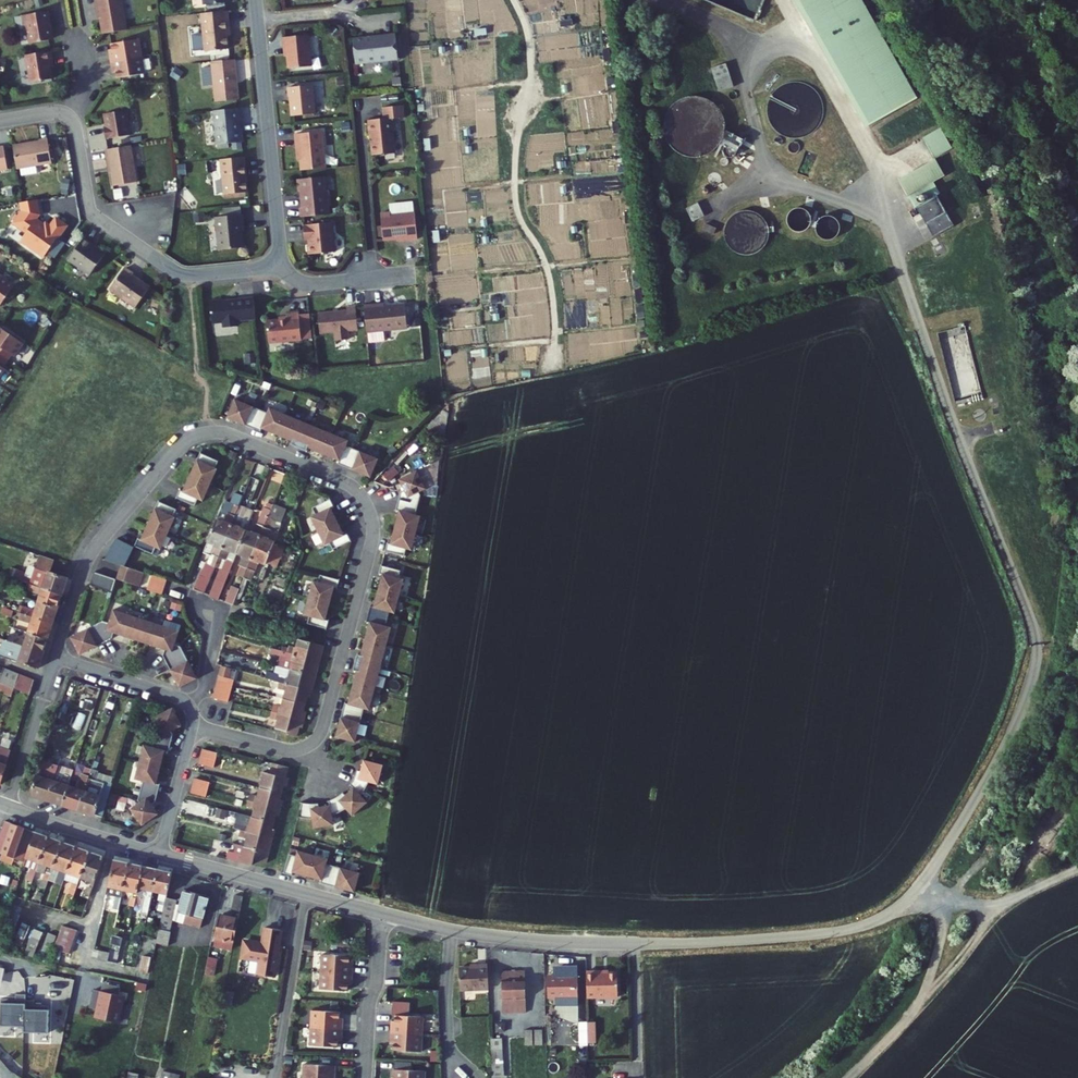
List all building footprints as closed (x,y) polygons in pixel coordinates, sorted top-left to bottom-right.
[(102,29),(125,25),(121,0),(95,0),(95,2),(98,2),(102,29)] [(878,153),(928,127),(863,0),(800,0),(878,153)] [(46,6),(23,9),(24,24),(28,27),(30,39),(49,36),(52,32),(51,24),(49,24),(48,20),(50,19),(50,14),(48,13),(46,6)] [(229,19),(228,8),(201,11),(205,49),(229,46),(226,20),(229,19)] [(397,31),(354,37),(358,61),(400,55),(397,31)] [(308,32),(283,35),(284,45),(286,45),(289,66),(311,64),(308,32)] [(111,49),(113,57),(144,52),(141,35),(113,39),(114,45),(115,48),(111,49)] [(51,56),(54,55),(52,46),(28,50),(32,77),(54,74),(51,56)] [(146,69),(144,52),(113,57),(114,65),(117,64),(118,68),(119,74),(146,69)] [(235,57),(212,59),(216,100),(240,97),(235,57)] [(726,64),(711,69),(718,91),(733,86),(726,64)] [(312,81),(288,84),(289,93),(290,93),(292,113),(315,110),(312,81)] [(770,125),(773,129),(777,133),(781,136),(785,138),(790,139),(795,140),(800,139),(805,138),(810,136),(814,133),(817,129),(820,125),(822,121),(824,116),(824,111),(824,106),(823,101),(820,97),(818,92),(814,89),(810,86),(805,84),(801,82),(796,82),(791,82),(786,84),(781,86),(777,89),(773,92),(771,96),(768,101),(767,105),(766,110),(767,115),(768,120),(770,125)] [(668,143),(671,147),(675,151),(679,154),(684,157),(689,158),(695,159),(700,158),(705,157),(710,155),(714,152),(718,148),(721,146),(724,139),(725,133),(726,128),(725,123),(724,117),(722,113),(719,108),(715,104),(710,101),(706,99),(700,97),(695,97),(690,97),(685,99),(680,101),(675,104),(671,108),(668,112),(666,117),(664,122),(664,128),(664,133),(666,138),(668,143)] [(404,102),(384,105),(385,116),(369,118),(371,133),(372,133),(374,153),(397,150),(393,116),(406,114),(404,102)] [(238,106),(214,109),(217,143),(244,140),(243,126),(240,126),(238,106)] [(129,107),(106,110),(108,123),(106,123),(107,135),(133,132),(129,107)] [(935,125),(917,134),(927,155),(945,146),(935,125)] [(302,168),(327,165),(323,128),(296,131),(297,141),(299,140),(302,168)] [(745,142),(728,133),(721,146),(738,155),(745,142)] [(38,136),(38,137),(14,141),(17,164),(52,158),(48,134),(38,136)] [(132,142),(106,146),(108,155),(109,154),(113,182),(137,179),(132,142)] [(246,154),(222,157),(226,192),(249,189),(247,174),(248,174),(246,154)] [(927,155),(889,174),(898,192),(936,173),(927,155)] [(302,206),(302,214),(330,211),(328,188),(325,186),(324,177),(321,175),(299,177),(300,189),(302,189),(304,206),(302,206)] [(930,191),(908,201),(923,232),(945,222),(930,191)] [(38,209),(36,196),(23,198),(18,199),(20,209),(13,219),(27,228),(22,236),(45,252),(61,229),(62,230),(68,222),(57,214),(51,222),(44,217),(43,219),(35,214),(38,209)] [(698,204),(686,210),(692,223),(704,218),(698,204)] [(793,220),(795,224),(797,225),(799,227),(801,228),(804,228),(805,228),(810,227),(813,225),(815,222),(817,217),(816,213),(814,208),(810,205),(805,204),(801,204),(798,205),(796,207),(794,210),(792,215),(793,220)] [(393,209),(384,210),(386,235),(411,233),(411,235),(421,234),(418,209),(393,212),(393,209)] [(727,245),(729,249),(732,252),(735,254),(739,256),(742,257),(746,257),(750,257),(754,256),(758,254),(761,252),(764,249),(766,246),(768,242),(769,238),(770,234),(769,230),(768,226),(767,223),(764,220),(762,217),(758,214),(755,213),(751,212),(747,211),(743,212),(739,213),(735,214),(732,216),(729,219),(727,223),(725,226),(724,230),(724,234),(724,238),(725,242),(727,245)] [(248,227),(246,212),(219,215),(222,247),(245,245),(243,228),(248,227)] [(825,233),(827,236),(828,238),(831,239),(835,240),(836,240),(841,239),(845,236),(847,232),(848,227),(848,225),(847,222),(843,219),(840,217),(835,216),(831,217),(827,220),(825,223),(824,228),(825,233)] [(337,249),(334,219),(304,222),(306,237),(310,236),(310,242),(309,242),(310,252),(337,249)] [(716,229),(705,225),(702,232),(714,236),(716,229)] [(69,256),(90,271),(105,250),(92,240),(85,234),(69,256)] [(136,270),(128,264),(112,286),(138,304),(152,283),(145,278),(144,279),(140,277),(141,276),(134,271),(136,270)] [(1,304),(15,285),(1,275),(0,276),(0,303),(1,304)] [(258,316),(256,298),(246,300),(245,297),(225,299),(225,298),(212,299),(214,318),(217,320),(226,319),(226,323),(229,325),(237,324),(240,321),(239,318),(258,316)] [(386,300),(366,302),(369,329),(409,325),(407,300),(386,303),(386,300)] [(360,326),(358,303),(349,304),(349,307),(341,308),(341,310),(334,310),(334,309),(321,310),(323,331),(337,329),(338,334),(351,333),(351,328),(360,326)] [(269,318),(271,340),(304,337),(301,310),(289,311),(289,316),(269,318)] [(0,324),(0,353),(7,358),(11,352),(14,354),(23,341),(0,324)] [(253,428),(260,410),(235,399),(227,418),(253,428)] [(262,428),(278,435),(286,415),(269,408),(267,413),(260,410),(253,428),(261,432),(262,428)] [(292,444),(300,448),(307,429),(300,427),(303,422),(286,415),(278,435),(293,441),(292,444)] [(308,448),(324,455),(332,434),(316,427),(314,432),(307,429),(300,448),(307,451),(308,448)] [(338,464),(346,467),(353,449),(346,446),(348,441),(332,434),(324,455),(340,461),(338,464)] [(346,467),(355,471),(360,451),(353,449),(346,467)] [(378,459),(360,451),(355,471),(371,477),(378,459)] [(215,468),(219,461),(200,453),(190,476),(210,485),(217,469),(215,468)] [(385,472),(390,480),(401,473),(396,466),(385,472)] [(417,471),(399,480),(405,491),(401,492),(398,502),(417,507),(420,495),(419,492),(426,488),(417,471)] [(240,540),(246,526),(254,506),(246,503),(256,478),(248,474),(242,490),(238,500),(234,508),(224,533),(240,540)] [(203,501),(210,485),(190,476),(183,491),(180,490),(177,497),(195,506),(198,498),(203,501)] [(224,518),(216,514),(211,528),(224,533),(234,508),(238,500),(242,490),(236,487),(231,498),(226,495),(221,508),(227,510),(224,518)] [(309,514),(317,530),(337,520),(329,505),(332,503),(328,495),(310,504),(314,512),(309,514)] [(256,563),(265,566),(272,548),(290,503),(275,497),(272,506),(266,521),(255,546),(245,571),(243,577),(247,579),(250,572),(252,573),(256,563)] [(159,501),(148,524),(168,533),(176,517),(174,517),(177,509),(159,501)] [(416,515),(417,507),(398,502),(396,510),(399,511),(395,527),(417,533),(421,516),(416,515)] [(260,518),(255,530),(246,526),(240,540),(255,546),(266,521),(272,506),(265,504),(261,514),(264,515),(262,519),(260,518)] [(333,549),(334,549),(340,527),(337,520),(317,530),(325,545),(330,543),(333,549)] [(161,549),(168,533),(148,524),(141,540),(138,538),(135,546),(153,554),(156,547),(161,549)] [(344,535),(340,527),(334,549),(351,541),(347,533),(344,535)] [(412,550),(417,533),(395,527),(391,544),(387,543),(385,551),(404,556),(407,548),(412,550)] [(206,563),(212,565),(213,563),(224,533),(211,528),(201,553),(209,556),(206,563)] [(208,594),(217,598),(235,554),(240,540),(224,533),(213,563),(223,567),(218,577),(216,575),(208,594)] [(240,540),(235,554),(244,557),(237,575),(243,577),(245,571),(255,546),(240,540)] [(275,570),(282,552),(272,548),(265,566),(275,570)] [(53,570),(58,558),(43,553),(39,565),(53,570)] [(206,563),(203,562),(192,588),(201,591),(212,565),(206,563)] [(28,569),(13,564),(10,574),(31,581),(66,592),(71,576),(53,570),(39,565),(38,565),(35,574),(27,571),(28,569)] [(145,572),(122,564),(117,578),(140,586),(145,572)] [(399,578),(401,570),(381,565),(379,573),(383,574),(378,590),(400,596),(404,579),(399,578)] [(112,591),(117,578),(96,570),(91,584),(112,591)] [(141,584),(147,586),(151,573),(145,571),(141,584)] [(167,579),(153,574),(148,589),(162,594),(167,579)] [(309,598),(321,601),(327,576),(321,574),(318,582),(313,581),(309,598)] [(340,580),(327,576),(321,601),(330,604),(334,587),(338,588),(340,580)] [(226,600),(232,582),(227,580),(221,599),(226,600)] [(41,600),(61,606),(66,592),(31,581),(30,584),(35,586),(34,589),(43,592),(41,600)] [(238,589),(232,587),(226,602),(232,604),(238,589)] [(395,613),(400,596),(378,590),(374,607),(371,606),(369,614),(388,620),(390,612),(395,613)] [(308,624),(314,625),(321,601),(309,598),(304,615),(310,616),(308,624)] [(21,610),(56,621),(61,606),(41,600),(38,609),(28,605),(27,608),(22,606),(21,610)] [(330,604),(321,601),(314,625),(327,629),(329,621),(326,620),(330,604)] [(175,645),(180,631),(114,609),(110,623),(103,621),(71,637),(80,655),(112,638),(114,633),(165,649),(163,656),(180,687),(197,678),(181,647),(175,645)] [(30,630),(51,637),(56,621),(21,610),(20,614),(24,615),(23,618),(33,622),(30,630)] [(386,626),(388,620),(369,614),(367,621),(370,622),(365,639),(387,644),(391,627),(386,626)] [(11,639),(46,651),(51,637),(30,630),(28,638),(17,634),(16,637),(12,636),(11,639)] [(41,668),(46,651),(11,639),(4,637),(0,648),(0,653),(41,668)] [(295,650),(283,646),(281,652),(306,658),(310,642),(298,638),(295,650)] [(382,662),(387,644),(365,639),(361,655),(358,654),(356,662),(375,667),(377,660),(382,662)] [(302,675),(299,686),(312,689),(323,645),(310,642),(306,658),(302,675)] [(278,657),(275,667),(302,675),(306,658),(281,652),(269,649),(268,655),(278,657)] [(373,674),(375,667),(356,662),(354,670),(357,671),(353,687),(374,693),(378,676),(373,674)] [(232,686),(234,680),(229,678),(231,670),(222,667),(218,682),(232,686)] [(302,675),(275,667),(272,675),(263,673),(261,678),(279,683),(298,688),(299,686),(302,675)] [(0,679),(0,693),(11,697),(14,689),(19,675),(3,670),(0,679)] [(30,695),(34,681),(19,675),(14,689),(30,695)] [(229,700),(232,686),(218,682),(214,696),(229,700)] [(283,700),(294,703),(298,688),(279,683),(279,685),(281,688),(286,689),(283,700)] [(312,689),(299,686),(298,688),(294,703),(291,717),(287,731),(287,732),(286,734),(297,736),(299,727),(302,728),(306,712),(303,711),(307,697),(310,698),(312,689)] [(369,710),(374,693),(353,687),(348,704),(345,703),(343,711),(362,716),(364,708),(369,710)] [(272,712),(291,717),(294,703),(283,700),(281,709),(275,708),(273,709),(272,712)] [(182,726),(173,708),(155,716),(161,729),(157,731),(152,748),(145,746),(136,780),(144,782),(139,798),(142,801),(131,809),(143,825),(159,814),(152,804),(156,802),(160,785),(157,784),(165,751),(169,752),(173,735),(171,731),(182,726)] [(355,742),(362,716),(343,711),(336,737),(355,742)] [(287,731),(291,717),(272,712),(272,713),(270,718),(272,720),(278,722),(276,728),(287,731)] [(10,753),(11,752),(0,748),(0,784),(10,753)] [(215,762),(218,753),(203,749),(201,758),(215,762)] [(201,758),(199,764),(214,768),(215,762),(201,758)] [(61,766),(45,760),(33,795),(49,800),(61,766)] [(311,804),(303,802),(299,817),(306,818),(312,819),(314,828),(334,825),(332,816),(339,812),(346,809),(353,816),(367,802),(361,795),(366,788),(369,782),(378,784),(383,765),(364,760),(361,771),(358,770),(355,777),(351,784),(354,788),(346,795),(343,793),(336,797),(329,801),(330,805),(319,807),(319,803),(311,804)] [(262,775),(275,779),(278,764),(273,763),(270,773),(263,771),(262,775)] [(274,826),(277,816),(280,816),(284,800),(281,800),(285,786),(287,787),(290,778),(287,777),(289,767),(278,764),(275,779),(271,792),(266,809),(263,823),(274,826)] [(61,766),(49,800),(65,805),(71,786),(76,771),(61,766)] [(71,786),(65,805),(81,811),(94,772),(91,771),(89,778),(85,776),(81,789),(71,786)] [(94,772),(81,811),(101,818),(112,784),(105,782),(100,796),(94,794),(99,780),(95,779),(98,773),(94,772)] [(260,789),(271,792),(275,779),(262,775),(260,787),(260,789)] [(207,793),(210,782),(195,778),(192,789),(207,793)] [(192,789),(191,793),(206,797),(207,793),(192,789)] [(248,804),(266,809),(271,792),(260,789),(258,796),(252,794),(250,796),(249,800),(248,804)] [(113,793),(111,804),(126,806),(128,795),(113,793)] [(239,813),(238,817),(263,823),(266,809),(248,804),(247,804),(249,807),(255,808),(253,816),(239,813)] [(235,831),(241,833),(259,837),(263,823),(238,817),(235,831)] [(34,834),(5,823),(0,836),(0,853),(24,862),(28,852),(34,834)] [(272,832),(274,826),(263,823),(259,837),(272,841),(274,833),(272,832)] [(243,849),(255,853),(259,837),(241,833),(240,837),(241,839),(247,840),(243,849)] [(255,853),(254,857),(256,858),(256,860),(267,863),(274,833),(272,841),(259,837),(255,853)] [(35,872),(48,839),(34,834),(28,852),(24,862),(23,868),(29,870),(35,872)] [(51,872),(61,844),(48,839),(35,872),(43,875),(49,877),(51,872)] [(65,877),(75,849),(61,844),(51,872),(65,877)] [(78,882),(89,854),(75,849),(65,877),(63,882),(62,886),(69,889),(66,898),(72,900),(78,882)] [(241,856),(230,853),(228,861),(251,867),(254,857),(255,853),(243,849),(241,856)] [(93,887),(103,859),(89,854),(78,882),(93,887)] [(289,858),(283,877),(291,879),(292,876),(306,880),(313,859),(298,855),(297,860),(289,858)] [(328,863),(313,859),(306,880),(321,884),(320,887),(330,890),(335,871),(327,869),(328,863)] [(128,864),(115,861),(107,895),(116,897),(114,904),(119,905),(122,891),(128,864)] [(142,867),(128,864),(122,891),(131,893),(128,903),(134,905),(135,897),(142,867)] [(156,870),(142,867),(135,897),(142,899),(140,910),(147,911),(151,892),(156,870)] [(33,879),(35,872),(29,870),(27,877),(33,879)] [(171,873),(156,870),(151,892),(162,894),(161,899),(157,898),(155,907),(163,909),(166,897),(171,873)] [(361,878),(335,871),(330,890),(355,897),(361,878)] [(47,885),(49,877),(43,875),(40,882),(47,885)] [(54,887),(60,890),(62,886),(63,882),(56,880),(54,887)] [(88,900),(91,892),(84,889),(81,897),(88,900)] [(212,896),(186,889),(183,900),(178,899),(166,897),(163,909),(162,916),(159,930),(171,932),(174,919),(206,927),(212,896)] [(239,909),(242,894),(236,893),(233,908),(239,909)] [(230,940),(235,917),(221,914),(214,945),(231,949),(233,941),(230,940)] [(273,953),(278,930),(262,927),(259,943),(241,940),(237,957),(255,961),(252,973),(269,977),(271,964),(273,964),(275,953),(273,953)] [(75,935),(61,930),(52,953),(67,958),(75,935)] [(171,932),(159,930),(156,942),(168,945),(171,932)] [(33,931),(25,955),(33,958),(41,934),(33,931)] [(46,965),(55,939),(46,935),(36,963),(46,965)] [(94,951),(92,960),(106,964),(108,955),(94,951)] [(217,954),(209,952),(206,970),(214,971),(217,954)] [(57,967),(61,956),(52,953),(47,965),(57,967)] [(348,954),(320,953),(319,970),(350,972),(350,964),(347,964),(347,961),(348,954)] [(146,973),(150,957),(142,955),(138,971),(146,973)] [(488,964),(477,965),(477,968),(470,968),(459,969),(460,991),(488,990),(488,964)] [(350,972),(319,970),(318,988),(346,989),(346,983),(346,980),(350,980),(350,972)] [(614,996),(613,971),(592,972),(592,970),(582,970),(583,997),(614,996)] [(526,1015),(523,972),(501,972),(502,1012),(516,1011),(517,1015),(526,1015)] [(575,1004),(575,974),(548,974),(548,995),(554,995),(554,1003),(575,1004)] [(143,992),(145,986),(137,984),(135,991),(143,992)] [(123,998),(100,993),(98,1002),(99,1004),(98,1008),(96,1010),(94,1019),(117,1024),(123,998)] [(24,996),(15,996),(15,998),(15,1001),(8,1001),(0,1000),(0,1014),(0,1028),(23,1028),(24,1006),(24,1001),(24,996)] [(392,1000),(391,1013),(394,1014),(408,1014),(408,1001),(392,1000)] [(34,1002),(24,1001),(24,1006),(23,1028),(23,1034),(48,1035),(49,1007),(41,1007),(34,1007),(34,1004),(34,1002)] [(337,1010),(309,1008),(308,1026),(340,1028),(340,1020),(337,1020),(337,1016),(337,1010)] [(390,1031),(421,1033),(422,1015),(394,1014),(394,1020),(393,1023),(390,1023),(390,1031)] [(591,1020),(584,1020),(584,1021),(585,1039),(592,1039),(591,1020)] [(584,1021),(576,1021),(577,1043),(585,1043),(585,1039),(584,1021)] [(340,1028),(308,1026),(307,1043),(335,1045),(336,1039),(336,1035),(339,1036),(340,1028)] [(392,1048),(420,1050),(421,1033),(390,1031),(389,1039),(392,1039),(392,1042),(392,1048)] [(531,1051),(529,1035),(522,1035),(522,1051),(531,1051)] [(531,1035),(532,1051),(539,1050),(540,1035),(531,1035)] [(498,1040),(490,1041),(491,1077),(500,1077),(498,1040)] [(315,1062),(328,1063),(329,1055),(315,1054),(315,1062)] [(392,1067),(408,1068),(409,1060),(392,1059),(392,1067)] [(330,1063),(328,1063),(315,1062),(299,1061),(298,1077),(329,1077),(330,1063)] [(163,1067),(161,1075),(175,1077),(179,1077),(181,1071),(163,1067)] [(423,1069),(408,1068),(392,1067),(391,1077),(422,1077),(423,1069)] [(130,1068),(128,1077),(137,1077),(139,1070),(130,1068)]
